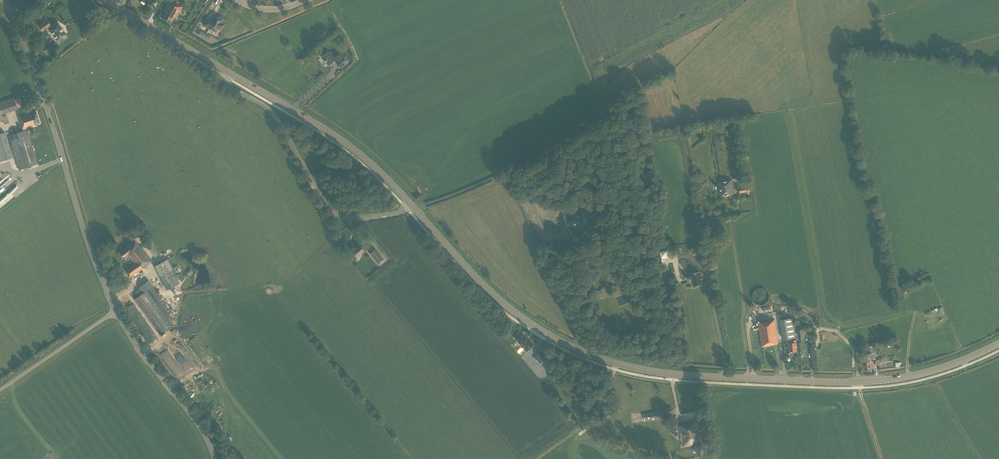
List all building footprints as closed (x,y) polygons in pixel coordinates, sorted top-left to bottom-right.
[(174,2),(174,3),(170,0),(164,11),(165,12),(162,18),(171,24),(175,17),(176,18),(183,7),(174,2)] [(213,21),(207,17),(203,25),(216,32),(218,28),(221,30),(224,25),(221,23),(223,19),(216,15),(213,21)] [(62,37),(66,34),(59,24),(52,28),(50,25),(46,19),(39,25),(43,30),(48,26),(50,30),(58,41),(58,40),(60,43),(63,40),(62,37)] [(335,60),(327,51),(321,57),(329,65),(335,60)] [(347,62),(343,58),(337,64),(340,68),(347,62)] [(0,102),(0,121),(2,120),(0,114),(1,114),(4,124),(9,123),(6,113),(18,109),(14,97),(0,102)] [(36,125),(36,124),(40,123),(37,112),(31,114),(31,112),(19,116),(20,120),(23,131),(8,136),(19,170),(38,164),(27,130),(27,129),(36,125)] [(0,134),(0,162),(9,159),(13,158),(5,132),(1,133),(0,134)] [(1,193),(0,193),(0,197),(16,185),(14,177),(12,174),(13,180),(10,181),(7,182),(6,181),(0,185),(0,193),(1,193)] [(731,180),(718,182),(721,196),(734,194),(731,180)] [(619,204),(621,214),(628,213),(625,203),(619,204)] [(598,206),(588,210),(593,223),(598,221),(598,220),(599,219),(598,216),(597,217),(596,215),(601,213),(598,206)] [(586,223),(584,216),(582,211),(572,214),(574,219),(573,222),(574,225),(577,226),(579,231),(588,228),(586,223)] [(136,241),(130,246),(129,245),(125,248),(126,249),(120,254),(123,258),(125,256),(126,257),(128,255),(134,264),(125,271),(130,277),(139,270),(140,271),(149,264),(148,263),(151,261),(140,245),(139,246),(136,241)] [(668,244),(663,245),(663,248),(656,249),(658,259),(668,257),(666,250),(670,250),(668,244)] [(364,246),(361,247),(359,245),(352,251),(357,257),(363,252),(364,253),(367,250),(364,246)] [(153,246),(150,248),(156,257),(159,255),(153,246)] [(375,249),(370,254),(378,263),(383,258),(375,249)] [(165,286),(170,283),(170,282),(177,279),(167,259),(155,266),(165,286)] [(687,279),(692,278),(694,286),(702,284),(701,280),(703,280),(702,276),(700,276),(700,272),(691,273),(691,274),(686,275),(687,279)] [(136,292),(139,296),(135,299),(160,335),(173,326),(166,316),(171,312),(149,280),(138,288),(139,289),(136,292)] [(769,295),(769,293),(768,292),(767,290),(766,289),(764,288),(762,288),(761,288),(759,288),(757,288),(756,289),(755,290),(754,292),(753,293),(752,295),(752,296),(752,298),(753,300),(754,301),(755,303),(756,304),(757,304),(759,305),(761,305),(762,305),(764,304),(766,304),(767,303),(768,301),(769,300),(769,298),(769,296),(769,295)] [(942,306),(922,313),(924,320),(945,313),(942,306)] [(931,324),(941,319),(939,315),(929,319),(931,324)] [(789,343),(790,351),(797,351),(796,339),(792,340),(792,339),(796,338),(793,318),(780,320),(783,340),(787,339),(787,344),(789,343)] [(775,319),(763,321),(763,322),(759,322),(762,347),(774,345),(774,344),(778,344),(775,319)] [(804,341),(803,329),(798,330),(798,334),(796,335),(797,339),(797,340),(799,340),(799,342),(804,341)] [(516,341),(521,346),(520,346),(526,352),(534,344),(528,338),(527,339),(522,334),(516,341)] [(174,347),(170,350),(175,357),(174,359),(176,362),(176,363),(173,365),(180,366),(176,370),(177,371),(183,373),(189,369),(190,364),(186,357),(179,355),(181,353),(176,346),(172,345),(174,347)] [(868,357),(863,357),(864,362),(872,361),(871,359),(875,359),(873,346),(866,347),(868,357)] [(534,357),(540,364),(547,356),(540,351),(534,357)] [(163,354),(166,357),(164,359),(169,363),(173,358),(165,352),(163,354)] [(667,410),(644,414),(645,421),(668,418),(667,410)] [(705,450),(704,450),(703,443),(702,444),(696,420),(683,423),(684,424),(678,426),(680,435),(683,447),(695,444),(698,455),(705,453),(705,452),(706,452),(705,450)]
